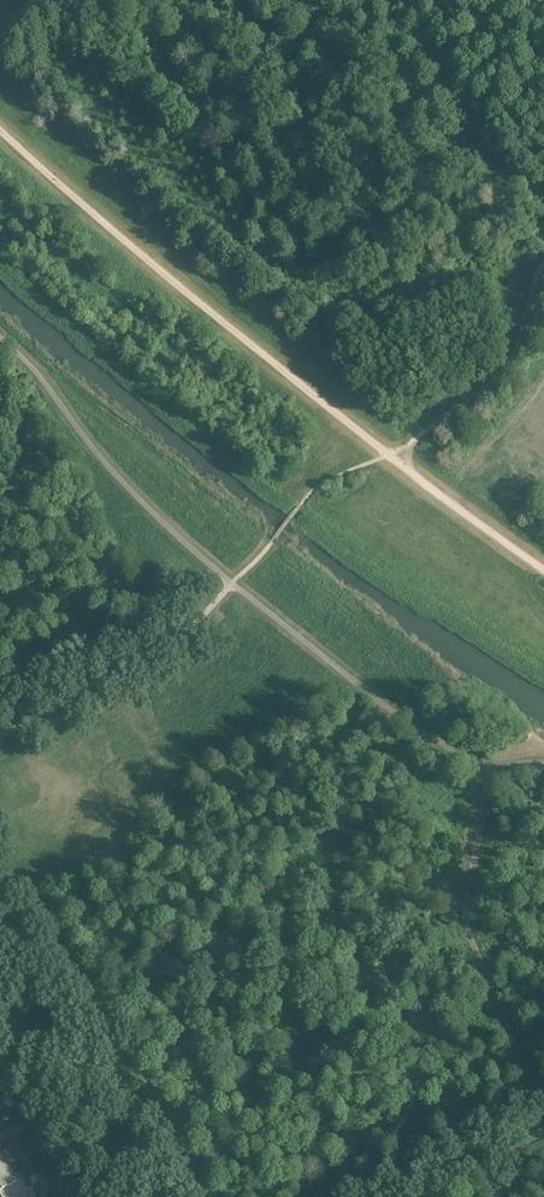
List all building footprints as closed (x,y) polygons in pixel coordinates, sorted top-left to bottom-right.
[(25,1124),(19,1127),(23,1134),(28,1130),(25,1124)] [(32,1136),(25,1140),(29,1147),(35,1143),(32,1136)] [(0,1150),(0,1161),(11,1155),(8,1149),(1,1153),(0,1150)] [(11,1155),(0,1161),(0,1175),(11,1170),(7,1164),(14,1160),(11,1155)] [(48,1166),(40,1171),(44,1177),(52,1173),(48,1166)] [(11,1170),(0,1175),(0,1190),(24,1177),(21,1172),(14,1176),(11,1170)] [(24,1177),(0,1190),(0,1195),(1,1196),(24,1196),(25,1195),(23,1192),(30,1188),(24,1177)]
